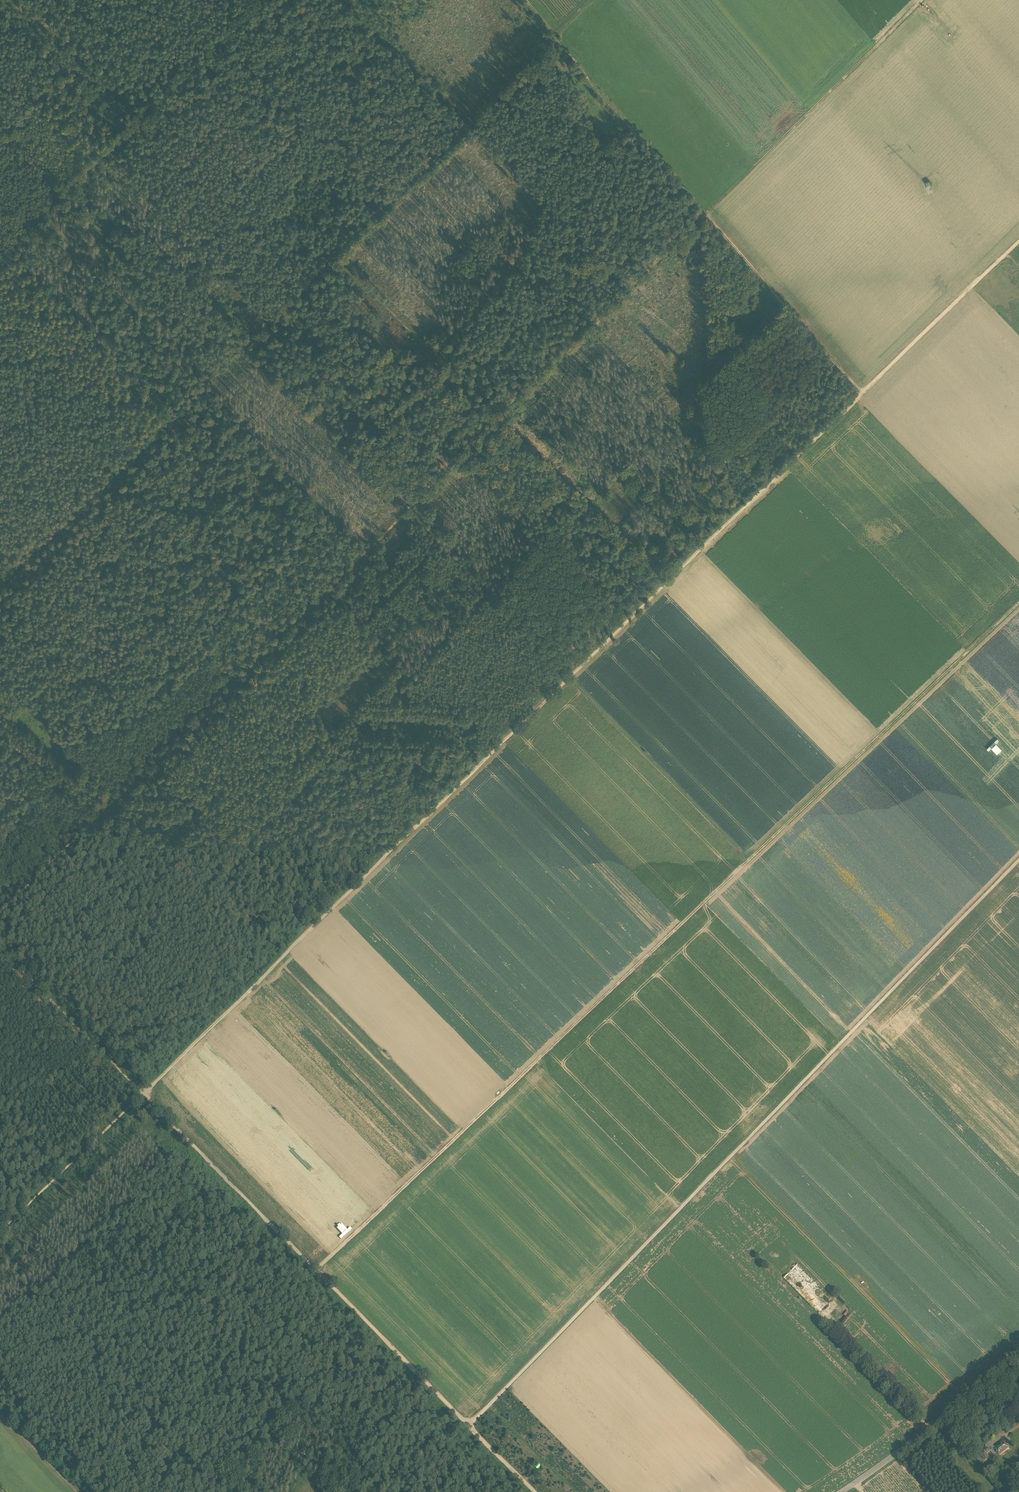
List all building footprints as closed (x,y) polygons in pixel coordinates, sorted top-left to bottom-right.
[(1003,1441),(993,1449),(999,1455),(1009,1446),(1007,1444),(1003,1441)] [(989,1442),(985,1445),(986,1446),(985,1446),(987,1449),(988,1448),(990,1451),(994,1447),(989,1442)] [(987,1449),(980,1454),(985,1460),(989,1457),(986,1454),(990,1451),(988,1448),(987,1449)] [(994,1460),(984,1468),(987,1472),(993,1467),(997,1464),(995,1462),(994,1460)]
